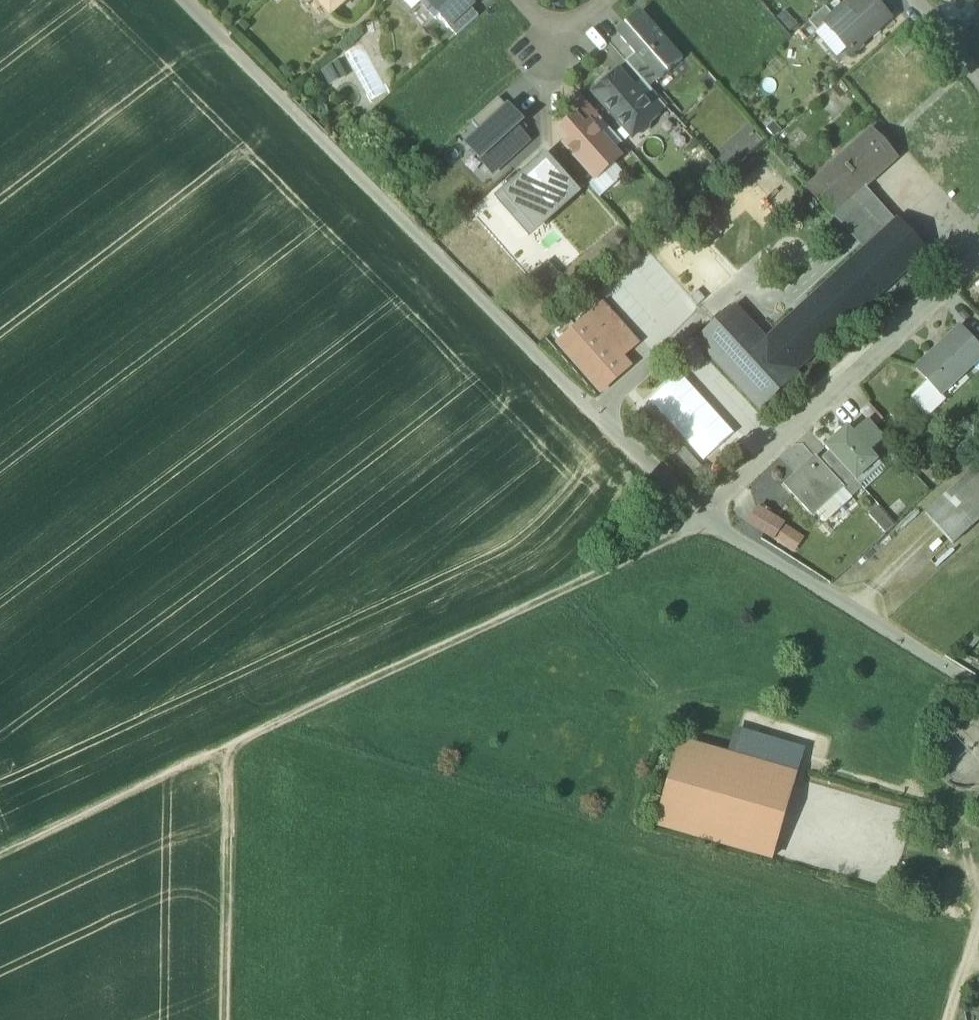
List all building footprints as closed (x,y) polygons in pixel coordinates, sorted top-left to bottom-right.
[(330,15),(346,0),(317,0),(330,15)] [(424,1),(421,4),(435,19),(438,16),(447,26),(469,6),(474,3),(471,0),(423,0),(424,1)] [(825,23),(826,24),(851,53),(890,19),(874,0),(851,0),(833,16),(825,23)] [(469,6),(447,26),(456,36),(478,16),(469,6)] [(825,7),(808,22),(817,31),(826,24),(825,23),(833,16),(825,7)] [(682,60),(640,12),(625,25),(629,29),(620,37),(635,54),(657,79),(658,81),(682,60)] [(657,79),(635,54),(625,62),(642,81),(648,88),(657,79)] [(339,63),(327,67),(332,80),(344,76),(339,63)] [(633,89),(618,72),(594,93),(633,137),(638,132),(641,133),(647,128),(648,124),(657,117),(633,89)] [(648,88),(642,81),(633,89),(656,116),(665,108),(648,88)] [(483,133),(510,108),(498,95),(471,121),(483,133)] [(599,117),(579,95),(565,108),(574,118),(576,119),(584,128),(589,124),(590,124),(599,117)] [(467,149),(493,176),(530,140),(515,125),(521,119),(510,108),(483,133),(467,149)] [(590,124),(589,124),(584,128),(576,119),(574,118),(565,126),(565,129),(573,138),(565,145),(595,179),(619,158),(590,124)] [(872,130),(808,188),(831,214),(835,210),(863,185),(895,156),(872,130)] [(528,237),(576,194),(568,185),(567,186),(545,162),(531,175),(529,172),(496,201),(528,237)] [(577,177),(568,185),(576,194),(585,186),(577,177)] [(896,222),(863,185),(835,210),(868,247),(896,222)] [(765,341),(734,306),(697,339),(759,408),(796,375),(792,371),(925,250),(898,220),(896,222),(868,247),(765,341)] [(613,287),(640,326),(687,292),(660,254),(613,287)] [(601,306),(586,319),(587,320),(561,343),(560,342),(559,343),(601,391),(628,367),(616,353),(623,346),(627,351),(635,345),(601,306)] [(561,343),(587,320),(586,319),(579,311),(553,334),(560,342),(561,343)] [(959,327),(938,346),(939,347),(916,368),(940,395),(942,393),(939,390),(961,371),(963,374),(978,360),(978,349),(959,327)] [(651,401),(704,460),(733,434),(680,375),(651,401)] [(883,419),(869,403),(860,411),(874,427),(883,419)] [(867,422),(853,434),(870,453),(885,440),(866,419),(865,420),(867,422)] [(847,427),(845,430),(839,428),(834,433),(834,440),(825,448),(838,462),(856,482),(878,461),(876,458),(876,459),(870,453),(853,434),(847,427)] [(885,440),(870,453),(876,459),(876,458),(885,467),(898,455),(885,440)] [(819,461),(815,457),(810,461),(811,461),(796,475),(796,474),(784,485),(801,504),(802,504),(808,511),(808,512),(812,516),(843,489),(843,488),(829,472),(830,471),(829,470),(820,460),(819,461)] [(856,482),(838,462),(829,470),(830,471),(829,472),(843,488),(843,489),(851,498),(862,488),(856,482)] [(925,514),(952,544),(978,519),(978,465),(925,514)] [(835,495),(816,513),(825,522),(844,505),(835,495)] [(784,526),(756,509),(747,523),(774,540),(784,526)] [(729,757),(796,777),(803,752),(737,733),(729,757)] [(772,859),(796,777),(729,757),(682,744),(658,826),(772,859)]
